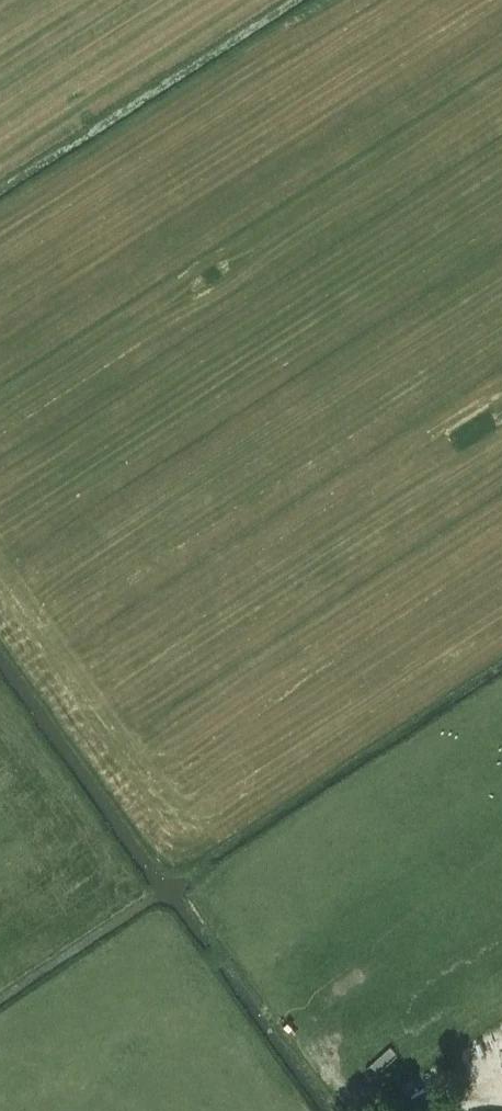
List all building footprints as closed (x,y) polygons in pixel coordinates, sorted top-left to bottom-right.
[(439,1079),(412,1095),(420,1109),(447,1093),(439,1079)]
